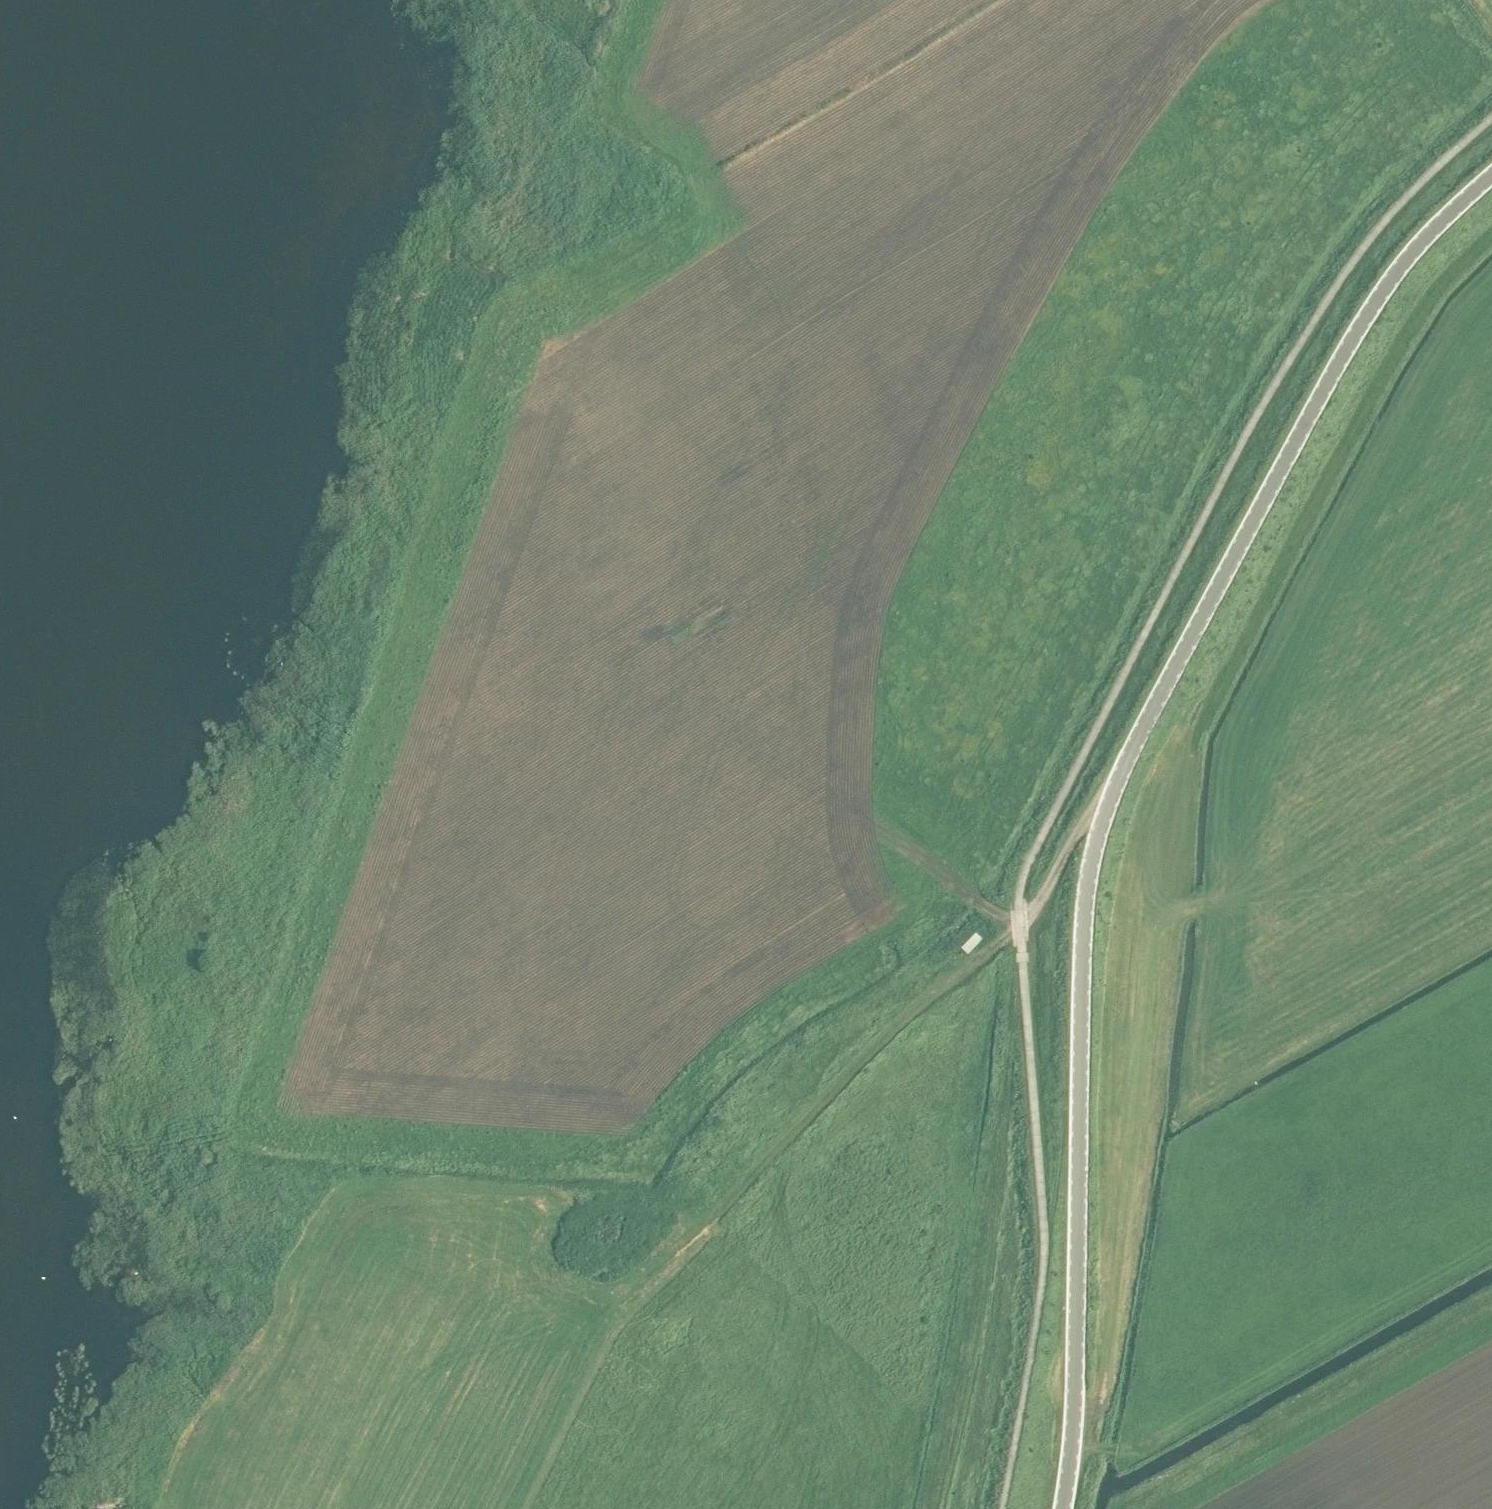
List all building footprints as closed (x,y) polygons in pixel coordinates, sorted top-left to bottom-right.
[(986,957),(991,967),(1007,958),(1001,948),(986,957)]
